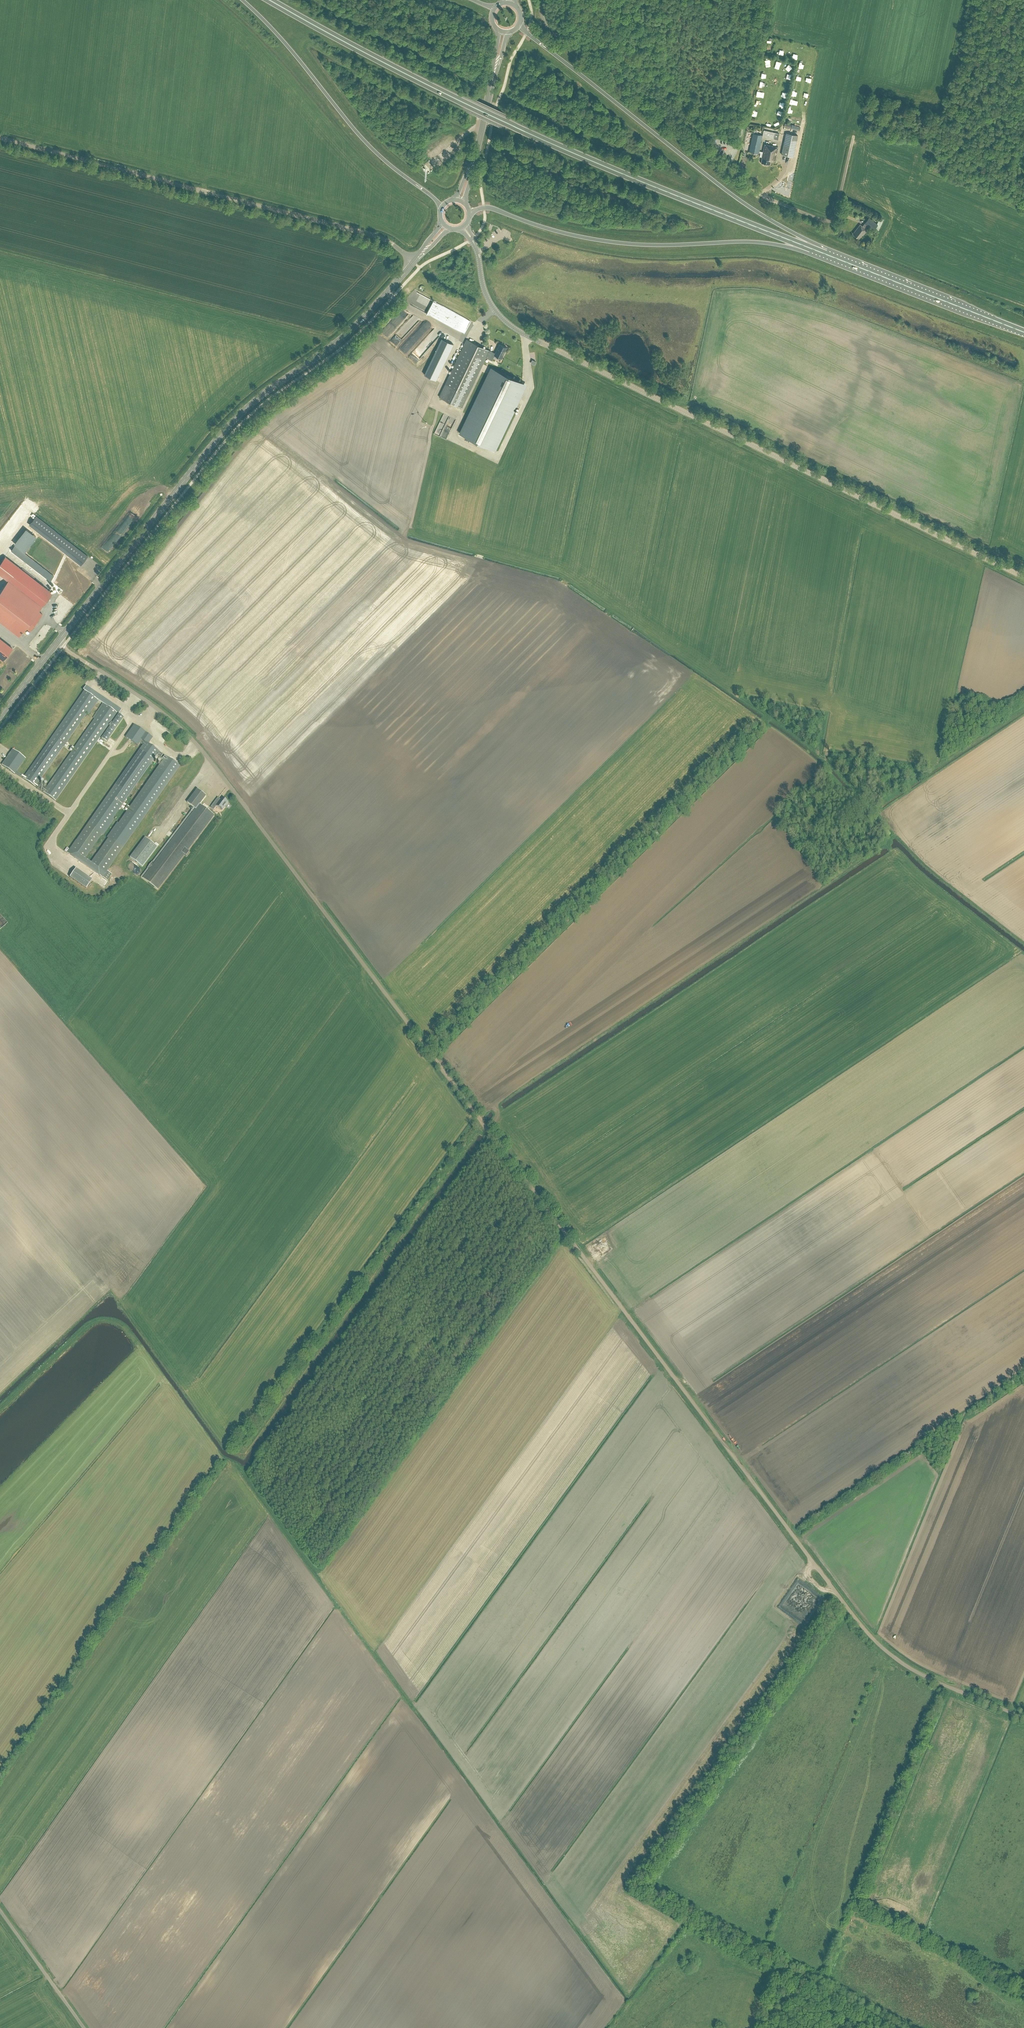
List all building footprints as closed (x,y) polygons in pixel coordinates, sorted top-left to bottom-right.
[(747,149),(750,150),(749,151),(759,153),(762,134),(757,133),(758,130),(754,129),(753,132),(750,147),(748,147),(747,149)] [(778,138),(779,132),(767,129),(766,135),(778,138)] [(794,156),(798,135),(786,133),(782,154),(794,156)] [(774,160),(777,147),(764,144),(761,157),(762,157),(761,162),(769,164),(770,159),(774,160)] [(861,233),(863,235),(869,227),(873,230),(875,227),(878,230),(884,219),(880,217),(877,223),(869,217),(864,223),(865,223),(863,226),(859,223),(852,232),(858,237),(861,233)] [(390,325),(381,334),(387,340),(396,330),(390,325)] [(441,338),(425,374),(437,379),(453,343),(441,338)] [(467,339),(445,384),(440,396),(462,407),(486,357),(492,360),(495,354),(502,358),(507,347),(500,344),(496,353),(467,339)] [(402,348),(406,352),(410,348),(406,344),(402,348)] [(459,432),(495,449),(517,402),(513,400),(521,382),(490,367),(459,432)] [(88,556),(36,515),(29,524),(81,565),(88,556)] [(7,544),(3,550),(17,560),(21,555),(7,544)] [(26,634),(42,613),(38,610),(42,606),(52,592),(5,555),(0,561),(0,573),(8,580),(0,590),(0,622),(19,636),(23,631),(26,634)] [(12,648),(0,638),(0,658),(3,660),(12,648)] [(103,704),(93,718),(95,719),(47,789),(38,783),(86,714),(89,715),(99,701),(96,699),(85,691),(25,777),(16,771),(25,758),(13,750),(2,766),(14,774),(15,773),(56,801),(117,713),(105,705),(103,704)] [(166,757),(159,752),(145,742),(145,743),(142,740),(147,734),(134,725),(126,737),(138,746),(140,743),(144,745),(68,853),(102,877),(180,766),(166,757)] [(188,851),(214,816),(200,805),(206,797),(198,790),(187,804),(194,808),(192,810),(193,811),(141,878),(148,883),(146,886),(152,891),(154,888),(158,891),(185,855),(187,857),(190,853),(188,851)] [(222,811),(228,803),(223,798),(218,804),(215,802),(211,808),(214,811),(217,807),(222,811)] [(142,867),(157,847),(145,838),(130,858),(142,867)] [(69,878),(86,889),(92,881),(75,869),(69,878)]
